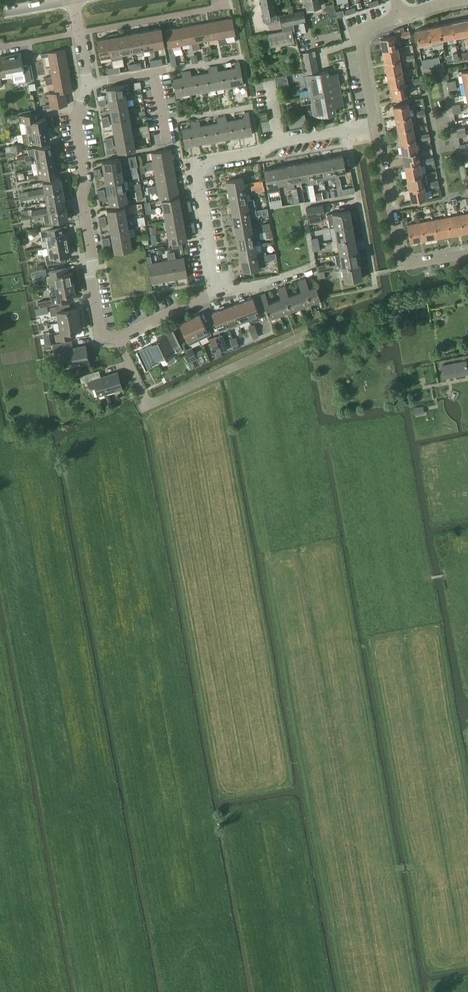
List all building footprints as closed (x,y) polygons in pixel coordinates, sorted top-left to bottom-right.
[(276,12),(274,4),(279,3),(280,1),(280,0),(261,0),(263,15),(269,14),(270,20),(277,18),(276,12)] [(307,12),(314,11),(313,8),(321,6),(320,0),(305,0),(307,12)] [(303,10),(291,13),(294,25),(306,22),(303,10)] [(282,27),(294,25),(291,13),(280,15),(282,27)] [(226,44),(225,37),(235,35),(232,18),(218,21),(223,44),(226,44)] [(451,22),(454,40),(464,38),(466,45),(467,44),(467,19),(451,22)] [(219,45),(223,44),(218,21),(205,23),(208,40),(218,38),(219,45)] [(454,40),(451,22),(439,25),(442,39),(448,38),(449,41),(454,40)] [(199,49),(198,42),(208,40),(205,23),(192,25),(196,49),(199,49)] [(193,50),(196,49),(192,25),(178,28),(181,45),(191,43),(193,50)] [(437,44),(436,40),(442,39),(439,25),(427,27),(431,45),(437,44)] [(380,39),(382,50),(398,48),(397,42),(401,42),(400,39),(405,38),(403,26),(394,29),(394,33),(395,36),(380,39)] [(425,47),(431,45),(427,27),(415,30),(418,44),(424,43),(425,47)] [(150,30),(154,48),(165,46),(161,28),(150,30)] [(181,45),(178,28),(165,30),(168,47),(169,55),(173,54),(172,47),(181,45)] [(297,42),(294,28),(268,34),(271,48),(297,42)] [(154,48),(150,30),(140,32),(143,50),(154,48)] [(140,32),(129,34),(132,52),(143,50),(140,32)] [(122,58),(121,54),(122,54),(118,36),(115,36),(114,33),(107,35),(108,38),(111,56),(112,60),(122,58)] [(133,56),(132,52),(129,34),(118,36),(122,54),(127,53),(127,57),(133,56)] [(108,38),(97,40),(100,58),(111,56),(108,38)] [(402,59),(402,56),(403,56),(402,53),(399,54),(398,48),(382,50),(384,62),(400,60),(402,59)] [(41,58),(48,57),(50,66),(67,63),(65,49),(48,53),(40,54),(41,58)] [(20,53),(8,55),(12,75),(23,72),(25,82),(31,80),(28,65),(23,66),(20,53)] [(8,55),(0,57),(0,77),(12,75),(8,55)] [(429,58),(422,60),(423,67),(423,68),(435,66),(433,58),(429,58)] [(400,60),(384,62),(387,74),(402,71),(400,60)] [(327,71),(319,73),(317,61),(304,63),(307,75),(315,117),(335,113),(334,106),(343,105),(337,73),(328,75),(327,71)] [(236,68),(226,69),(229,87),(243,84),(239,62),(235,63),(236,68)] [(45,77),(45,81),(70,76),(67,63),(50,66),(52,76),(45,77)] [(229,87),(226,69),(217,71),(216,66),(212,67),(216,89),(229,87)] [(216,89),(212,67),(208,67),(209,72),(200,74),(203,92),(216,89)] [(190,94),(186,71),(182,72),(183,77),(173,79),(176,96),(190,94)] [(203,92),(200,74),(191,75),(190,71),(186,71),(190,94),(203,92)] [(387,74),(389,86),(404,83),(402,71),(387,74)] [(277,77),(279,88),(287,86),(285,75),(277,77)] [(46,84),(53,83),(55,92),(65,91),(72,90),(70,76),(45,81),(46,84)] [(254,95),(263,94),(262,82),(253,83),(254,95)] [(407,95),(404,83),(389,86),(391,98),(407,95)] [(131,95),(129,84),(106,88),(108,99),(126,96),(131,95)] [(65,91),(55,92),(48,94),(50,104),(43,105),(43,109),(50,108),(67,105),(65,91)] [(128,107),(126,96),(108,99),(110,110),(128,107)] [(408,103),(393,106),(395,118),(410,115),(413,114),(412,109),(409,110),(408,103)] [(130,117),(128,107),(110,110),(112,121),(130,117)] [(245,118),(235,119),(238,137),(252,135),(248,112),(244,113),(245,118)] [(31,113),(19,115),(20,123),(22,133),(27,132),(48,129),(46,118),(40,119),(32,120),(31,113)] [(410,115),(395,118),(398,130),(413,127),(412,122),(415,122),(413,114),(410,115)] [(238,137),(235,119),(226,121),(225,116),(221,117),(225,139),(238,137)] [(298,116),(288,118),(290,128),(299,126),(298,116)] [(132,128),(130,117),(112,121),(113,131),(132,128)] [(225,139),(221,117),(217,118),(218,122),(209,124),(212,142),(225,139)] [(212,142),(209,124),(200,126),(199,121),(195,122),(199,144),(212,142)] [(185,146),(199,144),(195,122),(191,122),(192,127),(182,129),(185,146)] [(150,134),(148,124),(140,125),(141,130),(142,130),(143,136),(150,134)] [(413,127),(398,130),(400,141),(415,139),(413,127)] [(134,138),(132,128),(113,131),(115,142),(134,138)] [(26,144),(29,143),(50,139),(48,129),(27,132),(22,133),(23,142),(26,144)] [(136,149),(134,138),(115,142),(117,153),(136,149)] [(417,151),(415,139),(400,141),(402,153),(417,151)] [(9,146),(10,152),(11,152),(23,150),(22,144),(9,146)] [(25,160),(31,159),(53,155),(51,145),(28,149),(29,154),(16,157),(17,161),(25,160)] [(145,162),(146,166),(173,161),(171,149),(150,153),(152,161),(145,162)] [(420,162),(417,151),(402,153),(404,165),(420,162)] [(54,165),(53,155),(31,159),(32,163),(36,162),(37,168),(54,165)] [(335,180),(340,179),(339,174),(346,172),(343,155),(331,157),(335,180)] [(331,157),(320,159),(323,176),(324,179),(330,178),(331,181),(335,180),(331,157)] [(102,162),(104,173),(122,169),(120,158),(102,162)] [(323,176),(320,159),(309,161),(313,184),(317,184),(316,178),(323,176)] [(153,169),(155,177),(175,173),(173,161),(146,166),(147,170),(153,169)] [(313,184),(309,161),(298,163),(301,181),(308,179),(309,185),(313,184)] [(422,174),(420,162),(404,165),(407,177),(422,174)] [(301,183),(301,181),(298,163),(286,165),(291,189),(295,188),(294,184),(301,183)] [(56,175),(54,165),(37,168),(39,178),(56,175)] [(286,189),(291,189),(286,165),(275,167),(278,185),(285,183),(286,189)] [(279,190),(278,185),(275,167),(264,169),(268,192),(279,190)] [(124,180),(122,169),(104,173),(106,183),(124,180)] [(175,173),(155,177),(156,185),(149,186),(150,190),(178,185),(175,173)] [(407,177),(409,189),(424,186),(427,186),(427,183),(425,173),(422,174),(407,177)] [(226,180),(228,192),(251,188),(250,183),(244,185),(243,177),(226,180)] [(34,197),(40,197),(40,193),(63,189),(61,178),(42,182),(44,189),(33,191),(34,197)] [(108,194),(126,190),(124,180),(106,183),(108,194)] [(426,198),(425,191),(425,189),(427,189),(427,188),(433,187),(432,182),(427,183),(427,186),(424,186),(409,189),(411,201),(426,198)] [(178,185),(150,190),(151,193),(158,192),(159,200),(161,200),(180,197),(178,185)] [(228,192),(230,203),(247,200),(246,193),(252,192),(251,188),(228,192)] [(40,197),(45,196),(46,202),(64,199),(63,189),(40,193),(40,197)] [(128,201),(126,190),(108,194),(110,205),(128,201)] [(161,200),(163,211),(182,207),(180,197),(161,200)] [(43,212),(66,208),(64,199),(46,202),(47,208),(42,209),(43,212)] [(248,207),(247,200),(230,203),(232,214),(255,210),(254,206),(248,207)] [(306,208),(307,217),(324,214),(322,205),(306,208)] [(108,220),(126,217),(124,206),(106,209),(108,220)] [(165,221),(184,218),(182,207),(163,211),(165,221)] [(45,223),(50,222),(64,220),(68,219),(66,208),(43,212),(42,209),(37,210),(38,217),(44,216),(45,223)] [(256,214),(255,210),(232,214),(234,226),(251,222),(250,216),(256,214)] [(334,227),(352,224),(350,210),(327,214),(330,228),(334,227)] [(467,233),(467,213),(459,215),(463,234),(467,233)] [(450,236),(463,234),(459,215),(446,217),(450,236)] [(108,220),(110,231),(128,228),(126,217),(108,220)] [(437,238),(450,236),(446,217),(433,220),(437,238)] [(167,232),(185,228),(184,218),(165,221),(167,232)] [(424,241),(437,238),(433,220),(420,222),(424,241)] [(259,233),(258,228),(252,229),(251,222),(234,226),(236,237),(259,233)] [(271,230),(270,222),(262,224),(263,232),(271,230)] [(410,243),(424,241),(420,222),(407,224),(410,243)] [(334,227),(336,241),(355,238),(352,224),(334,227)] [(46,240),(47,247),(69,243),(67,232),(64,233),(63,226),(40,231),(42,239),(43,241),(44,241),(46,240)] [(112,242),(130,239),(128,228),(110,231),(112,242)] [(185,228),(167,232),(169,243),(187,239),(185,228)] [(273,238),(272,230),(264,232),(265,239),(273,238)] [(260,237),(259,233),(236,237),(238,248),(255,245),(254,238),(260,237)] [(357,251),(355,238),(336,241),(339,254),(357,251)] [(132,249),(130,239),(112,242),(114,253),(132,249)] [(71,255),(69,244),(69,243),(47,247),(48,254),(47,254),(46,254),(45,254),(45,255),(45,256),(47,265),(62,262),(61,256),(71,255)] [(238,248),(240,259),(263,255),(263,251),(256,252),(255,245),(238,248)] [(164,246),(157,247),(158,254),(165,253),(164,246)] [(170,252),(175,279),(187,277),(184,257),(175,259),(174,251),(170,252)] [(341,267),(341,268),(360,264),(357,251),(339,254),(335,254),(336,264),(329,265),(330,269),(341,267)] [(175,279),(170,252),(167,253),(168,260),(160,261),(163,281),(175,279)] [(264,259),(263,255),(240,259),(242,271),(259,268),(258,261),(264,259)] [(150,256),(146,256),(151,283),(163,281),(160,261),(152,263),(150,256)] [(329,263),(316,266),(317,272),(324,270),(330,269),(329,265),(329,263)] [(341,268),(344,281),(362,278),(360,264),(341,268)] [(48,276),(47,277),(47,282),(49,283),(50,287),(73,282),(71,272),(69,272),(66,273),(65,267),(64,267),(49,270),(50,276),(48,276)] [(325,277),(324,271),(324,270),(317,272),(318,278),(325,277)] [(295,293),(300,307),(320,299),(315,286),(309,288),(305,278),(297,281),(301,291),(295,293)] [(50,290),(49,292),(50,296),(52,297),(54,297),(55,302),(70,300),(69,294),(72,294),(73,293),(75,293),(73,282),(50,287),(50,290)] [(300,307),(295,293),(289,295),(285,286),(277,289),(281,298),(275,300),(280,314),(300,307)] [(269,318),(280,314),(275,300),(269,303),(265,293),(260,295),(269,318)] [(244,297),(242,298),(243,301),(250,321),(252,322),(261,319),(259,315),(253,297),(246,300),(244,297)] [(239,302),(232,305),(239,322),(249,319),(249,321),(250,321),(243,301),(242,298),(239,299),(239,302)] [(57,315),(58,322),(80,319),(78,308),(70,309),(69,303),(55,306),(49,307),(51,316),(57,315)] [(223,305),(221,306),(228,326),(239,322),(232,305),(226,307),(223,305)] [(228,326),(221,306),(219,306),(219,310),(212,312),(218,330),(228,326)] [(315,318),(321,315),(319,309),(313,311),(315,318)] [(197,336),(199,340),(211,335),(209,331),(208,331),(199,313),(189,318),(198,336),(197,336)] [(197,336),(198,336),(189,318),(179,323),(190,345),(199,340),(197,336)] [(81,329),(80,319),(58,322),(60,330),(54,331),(56,340),(76,337),(75,331),(81,329)] [(258,334),(256,329),(250,331),(252,337),(258,334)] [(56,341),(56,340),(54,331),(43,333),(45,343),(56,341)] [(152,345),(138,352),(146,369),(152,366),(151,363),(158,360),(159,358),(163,356),(165,357),(166,359),(168,363),(170,364),(174,362),(175,359),(173,355),(175,354),(173,349),(172,349),(178,346),(173,337),(171,333),(155,340),(157,343),(157,344),(155,348),(153,347),(152,345)] [(214,350),(219,348),(215,336),(209,338),(214,350)] [(88,362),(85,345),(73,347),(71,341),(54,344),(56,356),(67,354),(69,365),(88,362)] [(192,347),(186,349),(192,361),(197,358),(192,347)] [(455,363),(446,365),(446,372),(456,370),(455,363)] [(92,389),(95,388),(98,396),(122,388),(117,372),(101,377),(99,370),(79,376),(81,383),(87,382),(88,387),(92,389)] [(424,413),(423,406),(414,408),(415,415),(424,413)]
